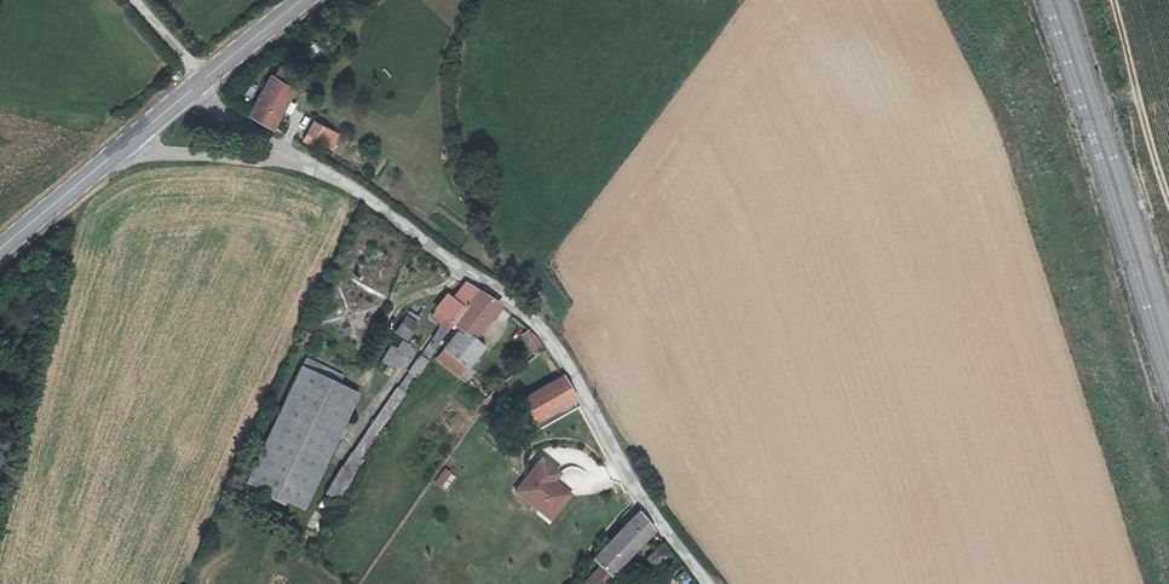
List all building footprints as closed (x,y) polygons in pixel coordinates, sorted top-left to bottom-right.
[(251,113),(274,128),(294,88),(271,74),(251,113)] [(304,140),(315,146),(317,141),(321,143),(322,140),(323,140),(330,127),(315,120),(304,140)] [(453,324),(477,290),(465,283),(452,299),(446,295),(436,307),(438,309),(432,316),(440,322),(444,317),(453,324)] [(456,358),(466,367),(484,346),(473,337),(499,304),(477,290),(453,324),(460,329),(443,349),(456,358)] [(406,339),(416,324),(405,317),(395,332),(406,339)] [(430,338),(438,344),(446,333),(439,328),(430,338)] [(521,336),(527,341),(525,343),(535,355),(544,349),(529,330),(521,336)] [(438,344),(430,338),(409,372),(398,389),(353,454),(343,468),(353,475),(363,461),(360,459),(404,393),(415,377),(417,377),(438,344)] [(382,361),(396,369),(410,345),(402,340),(397,348),(391,344),(382,361)] [(456,358),(443,349),(438,358),(460,375),(466,367),(456,358)] [(246,482),(265,491),(284,500),(303,509),(358,394),(320,376),(324,367),(306,359),(302,367),(301,367),(246,482)] [(521,399),(525,407),(527,410),(534,422),(575,398),(562,376),(521,399)] [(543,462),(517,495),(541,514),(547,505),(558,514),(568,501),(552,488),(554,484),(561,477),(543,462)] [(353,475),(343,468),(340,467),(325,493),(338,501),(339,501),(353,475)] [(448,492),(457,477),(444,468),(434,484),(448,492)] [(554,484),(552,488),(568,501),(571,498),(554,484)] [(284,500),(265,491),(263,495),(282,505),(284,500)] [(547,505),(541,514),(551,522),(558,514),(547,505)] [(617,566),(625,558),(653,530),(638,511),(593,558),(610,574),(617,566)] [(694,582),(663,543),(646,558),(655,567),(662,560),(681,583),(691,583),(694,582)] [(625,558),(617,566),(620,569),(628,561),(625,558)] [(586,581),(589,583),(608,583),(611,581),(600,569),(586,581)]
